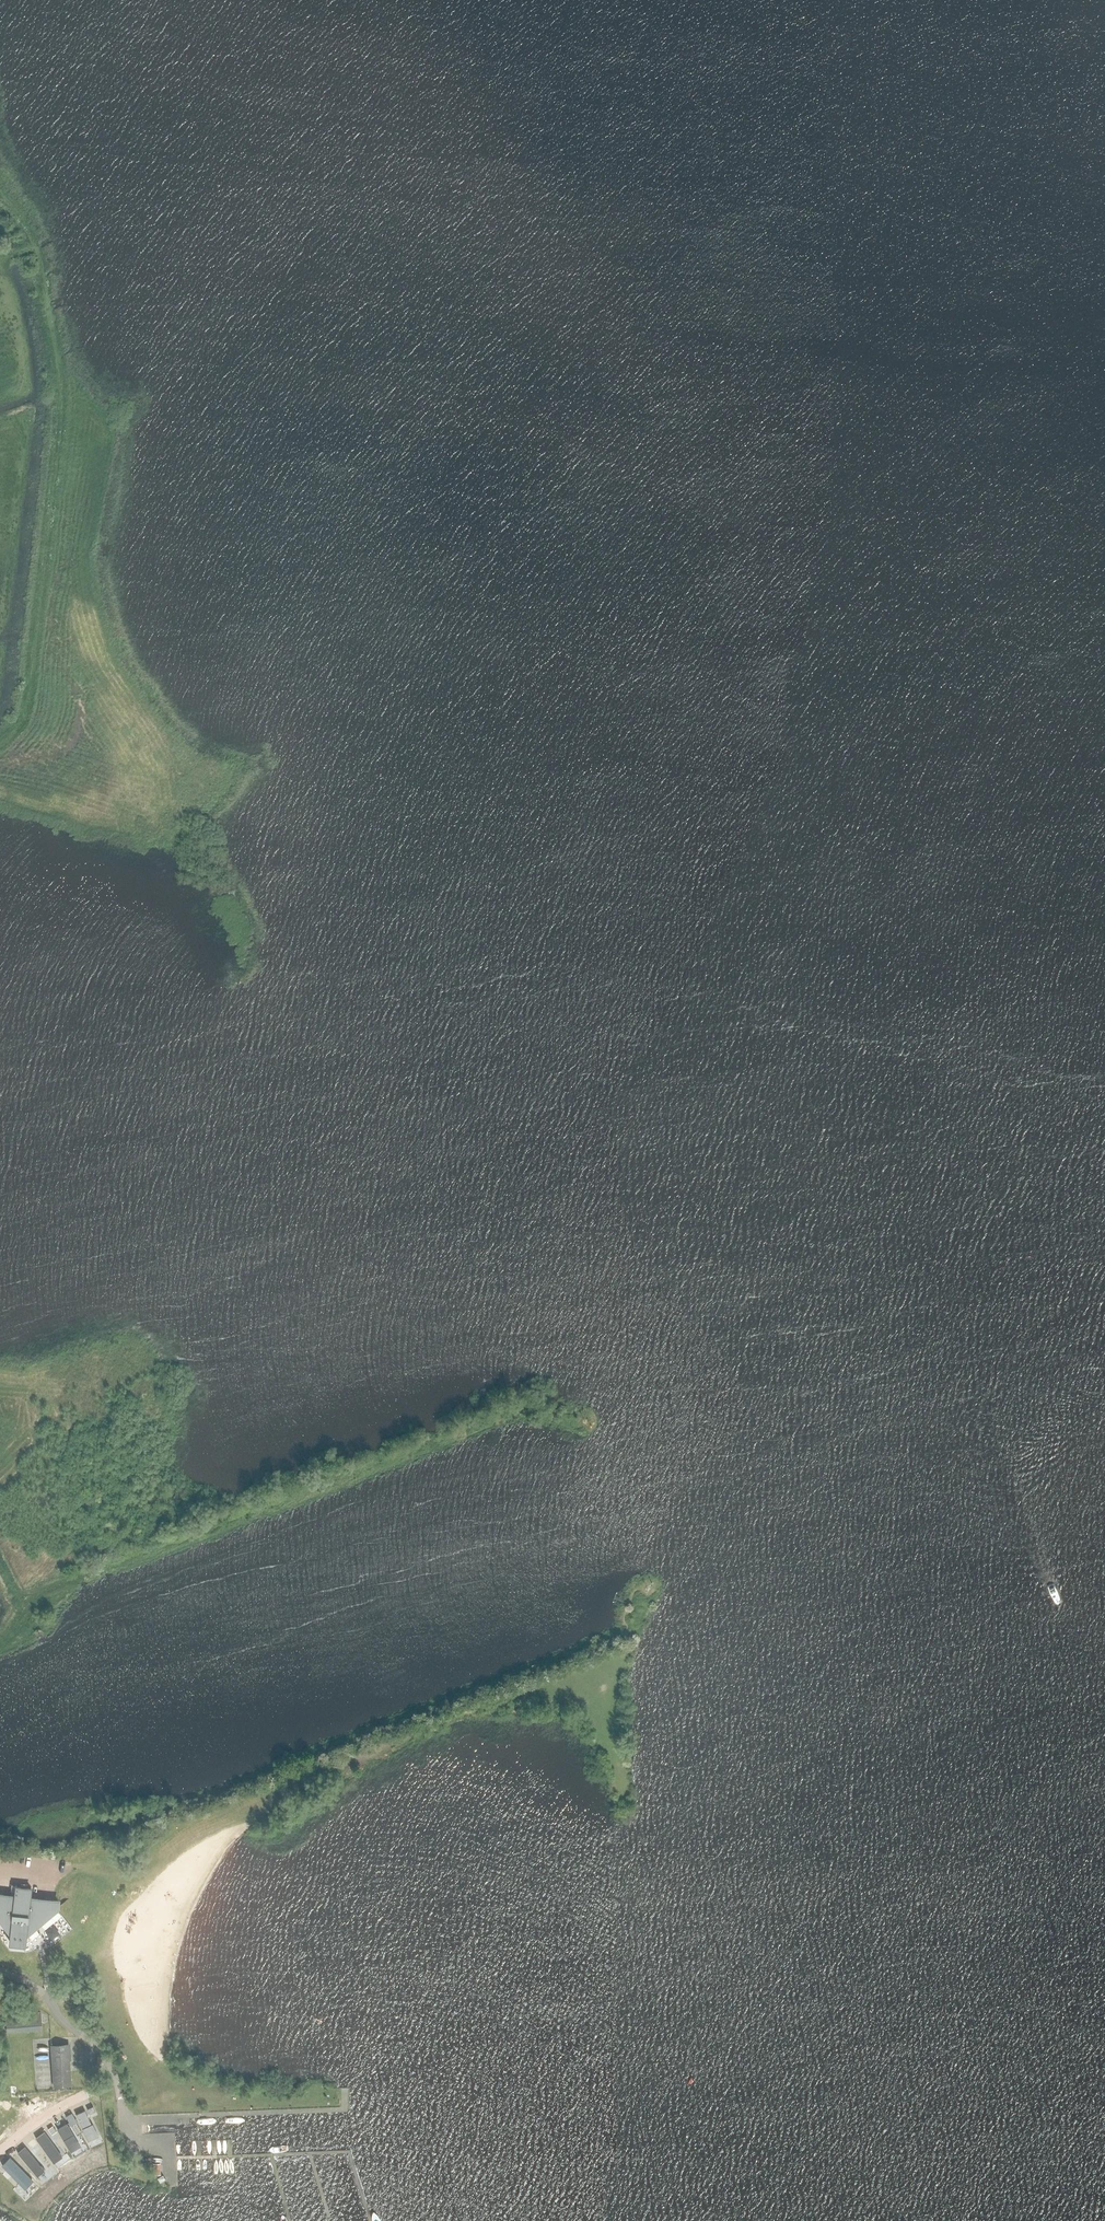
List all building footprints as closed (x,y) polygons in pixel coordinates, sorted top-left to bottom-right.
[(58,1908),(59,1902),(59,1901),(31,1898),(32,1887),(31,1887),(31,1889),(17,1888),(17,1885),(16,1897),(0,1895),(0,1916),(12,1931),(11,1942),(11,1941),(14,1942),(12,1946),(16,1947),(18,1942),(25,1943),(25,1944),(26,1944),(27,1933),(42,1921),(44,1923),(58,1911),(57,1909),(58,1908)] [(6,2015),(7,2032),(42,2029),(41,2012),(6,2015)] [(68,2044),(51,2045),(54,2087),(71,2085),(68,2044)] [(69,2122),(75,2118),(72,2113),(66,2117),(69,2122)] [(56,2131),(53,2126),(48,2129),(52,2134),(56,2131)]
